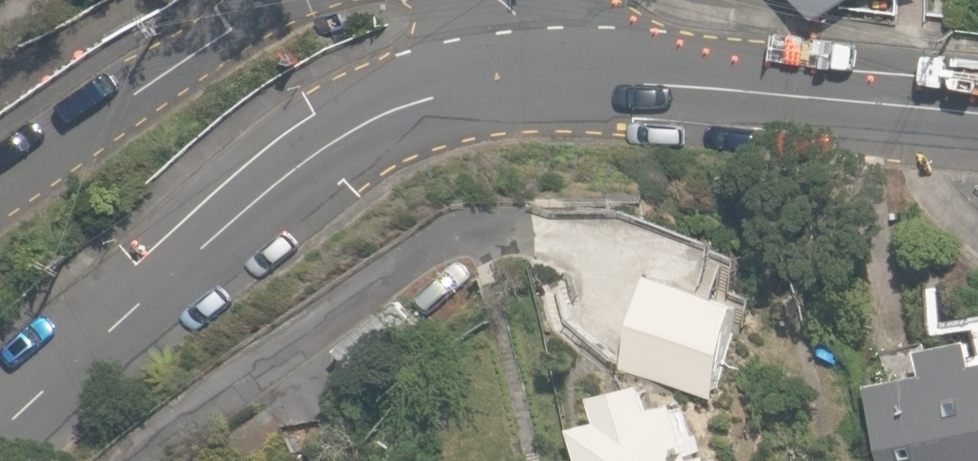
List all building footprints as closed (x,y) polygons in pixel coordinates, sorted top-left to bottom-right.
[(790,18),(832,0),(779,0),(790,18)] [(866,379),(890,460),(977,460),(977,354),(969,357),(959,322),(921,333),(929,360),(866,379)] [(566,419),(577,460),(720,460),(714,436),(680,445),(674,420),(689,416),(679,378),(646,386),(640,364),(585,378),(594,411),(566,419)]
